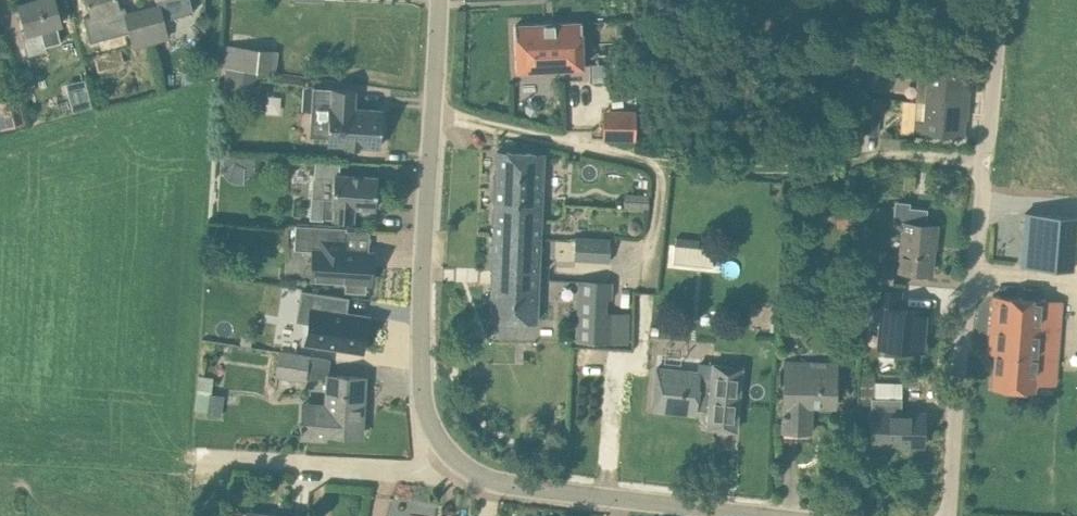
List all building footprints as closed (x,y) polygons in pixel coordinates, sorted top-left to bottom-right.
[(58,14),(55,0),(26,0),(20,2),(27,31),(40,28),(44,45),(61,40),(57,23),(61,22),(58,14)] [(118,0),(88,0),(99,40),(114,36),(108,12),(120,8),(118,0)] [(159,4),(161,4),(165,17),(191,10),(189,0),(157,0),(159,4)] [(159,4),(142,9),(151,43),(170,38),(165,17),(161,4),(159,4)] [(135,47),(151,43),(142,9),(126,13),(135,47)] [(517,69),(539,68),(583,66),(582,22),(515,25),(517,69)] [(277,50),(224,44),(223,67),(275,72),(277,50)] [(917,80),(915,100),(926,101),(968,104),(969,89),(967,89),(968,72),(930,69),(930,66),(919,65),(918,80),(917,80)] [(257,71),(226,68),(224,88),(255,91),(257,71)] [(634,97),(634,84),(620,85),(621,97),(634,97)] [(312,111),(310,135),(328,136),(328,142),(349,144),(348,146),(359,146),(359,145),(380,146),(382,109),(354,107),(355,89),(333,87),(333,88),(326,88),(324,106),(330,107),(330,112),(312,111)] [(2,127),(26,122),(20,93),(0,97),(0,120),(2,127)] [(915,100),(914,119),(915,119),(914,134),(925,135),(925,133),(963,135),(965,119),(967,119),(968,104),(926,101),(915,100)] [(635,110),(602,109),(602,141),(635,141),(635,110)] [(493,235),(539,237),(543,153),(497,151),(493,235)] [(255,156),(223,154),(222,164),(226,168),(245,168),(244,178),(254,175),(255,156)] [(334,176),(314,175),(312,197),(324,197),(322,217),(333,218),(333,219),(353,220),(354,206),(376,208),(376,205),(378,203),(379,197),(377,195),(378,176),(335,173),(334,176)] [(650,206),(650,192),(626,192),(626,206),(650,206)] [(911,201),(895,200),(893,222),(905,223),(900,269),(930,272),(930,271),(928,271),(931,245),(933,246),(935,225),(926,224),(927,208),(911,206),(911,201)] [(1025,212),(1021,264),(1031,265),(1034,266),(1038,213),(1025,212)] [(347,227),(296,224),(295,248),(313,249),(312,278),(347,281),(346,290),(366,291),(366,282),(371,282),(373,252),(345,250),(347,227)] [(536,321),(539,237),(493,235),(490,319),(536,321)] [(610,238),(576,237),(564,236),(564,239),(576,240),(575,259),(609,261),(610,238)] [(864,264),(863,280),(891,283),(893,266),(864,264)] [(613,281),(580,280),(577,341),(630,344),(631,312),(607,311),(608,297),(612,298),(613,281)] [(861,313),(875,314),(876,301),(877,291),(863,289),(861,313)] [(900,291),(879,289),(877,289),(876,301),(875,314),(875,316),(890,318),(887,346),(901,348),(922,349),(924,331),(920,330),(923,311),(926,311),(927,310),(899,307),(900,291)] [(302,290),(297,319),(309,321),(306,342),(363,351),(368,316),(346,312),(345,312),(346,309),(341,309),(342,296),(302,290)] [(994,295),(989,352),(996,353),(993,387),(1015,388),(1034,390),(1035,383),(1055,385),(1058,347),(1062,300),(1016,297),(994,295)] [(280,350),(275,373),(305,378),(309,355),(280,350)] [(783,430),(783,440),(798,440),(810,441),(811,431),(812,404),(836,405),(836,383),(837,374),(837,361),(826,361),(826,367),(810,367),(811,360),(785,360),(784,373),(783,403),(784,403),(784,409),(783,430)] [(736,429),(738,407),(742,366),(714,363),(713,373),(657,367),(653,408),(696,413),(696,408),(709,409),(708,426),(736,429)] [(901,382),(876,382),(876,374),(860,373),(859,405),(875,405),(875,411),(873,411),(872,443),(924,444),(925,412),(900,412),(901,382)] [(365,376),(328,374),(326,402),(301,400),(300,428),(302,428),(301,436),(325,437),(326,433),(360,435),(361,416),(359,416),(360,407),(363,408),(365,376)] [(224,396),(197,392),(195,408),(207,410),(207,413),(220,415),(224,396)]
